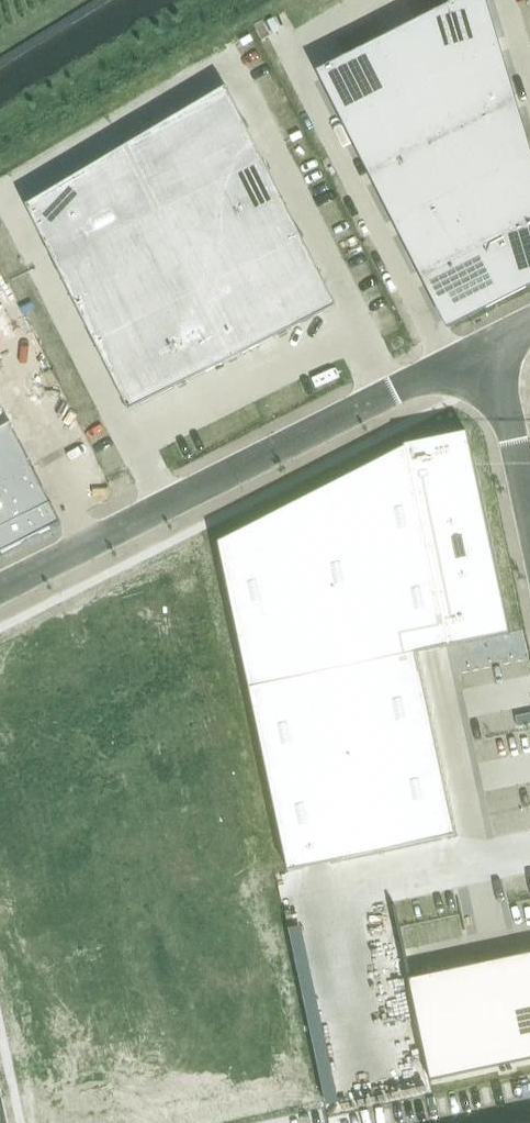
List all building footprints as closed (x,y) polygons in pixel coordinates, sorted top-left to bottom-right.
[(319,73),(448,328),(529,286),(529,150),(485,0),(462,0),(319,73)] [(226,87),(26,206),(129,412),(337,307),(226,87)] [(61,524),(52,504),(31,464),(11,423),(5,426),(0,429),(0,554),(61,524)] [(405,448),(219,543),(289,872),(456,836),(417,654),(510,634),(467,432),(405,446),(405,448)] [(409,979),(430,1081),(529,1060),(529,954),(409,979)]
